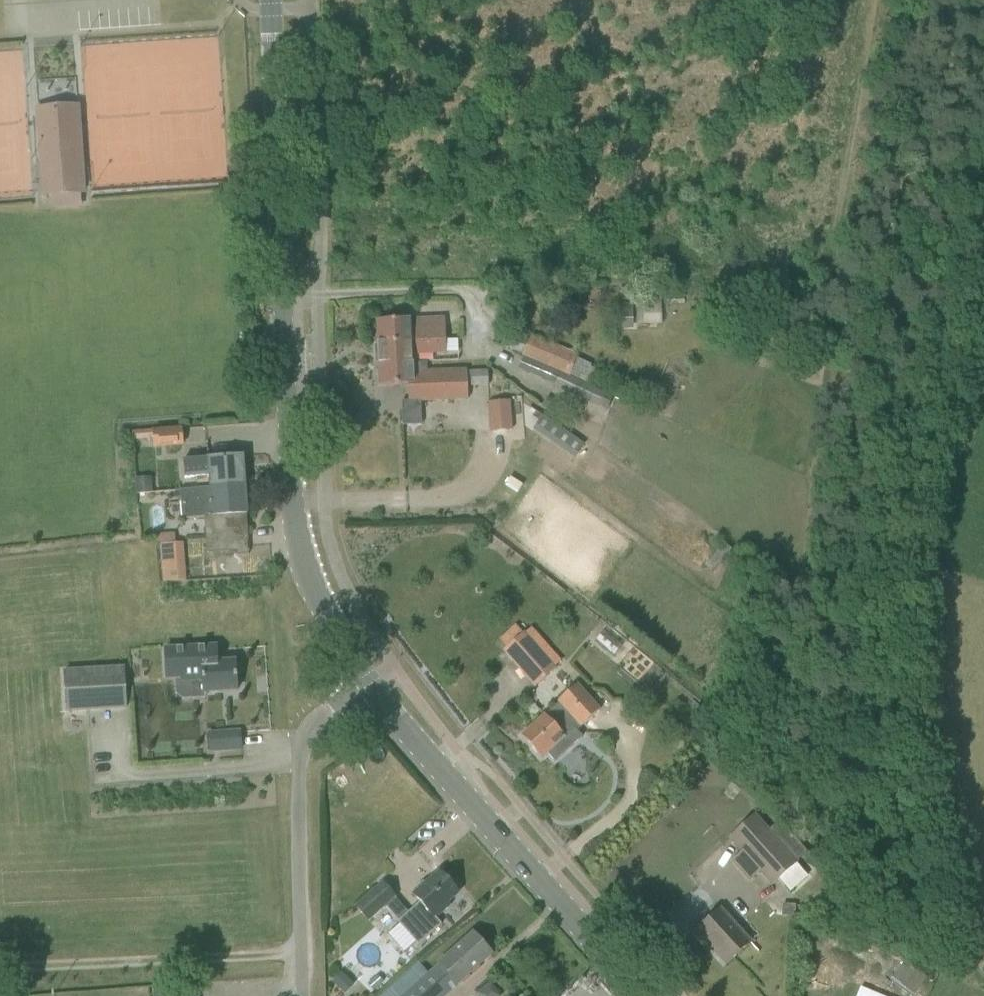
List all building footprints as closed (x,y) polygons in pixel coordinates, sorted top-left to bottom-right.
[(78,107),(38,109),(44,197),(83,194),(78,107)] [(661,298),(619,301),(621,326),(633,326),(662,324),(661,300),(661,298)] [(377,321),(378,342),(446,339),(446,324),(411,325),(411,319),(377,321)] [(507,332),(501,346),(510,350),(520,354),(523,356),(569,377),(577,359),(579,355),(531,335),(528,341),(507,332)] [(378,342),(379,364),(413,362),(412,354),(447,352),(446,339),(378,342)] [(523,356),(518,368),(554,385),(554,386),(598,407),(604,393),(592,387),(569,377),(523,356)] [(413,362),(379,364),(380,386),(408,385),(409,401),(429,400),(469,399),(468,387),(468,371),(467,370),(413,372),(413,362)] [(488,370),(468,371),(468,387),(488,386),(488,370)] [(488,403),(490,432),(512,431),(510,401),(488,403)] [(400,422),(418,423),(418,403),(401,402),(400,422)] [(179,429),(132,433),(133,440),(154,439),(155,447),(182,444),(181,428),(179,429)] [(210,483),(211,488),(245,486),(243,456),(209,458),(209,459),(183,461),(185,478),(197,477),(210,476),(210,483)] [(151,478),(135,479),(136,494),(152,493),(151,478)] [(210,516),(214,542),(249,540),(245,486),(211,488),(180,490),(182,518),(210,516)] [(161,544),(163,583),(186,581),(183,543),(175,544),(175,534),(155,535),(156,545),(161,544)] [(517,627),(502,640),(507,647),(503,651),(536,687),(557,669),(555,667),(525,633),(524,632),(523,634),(517,627)] [(236,661),(217,662),(216,647),(164,650),(165,680),(176,680),(176,684),(203,682),(203,692),(238,690),(236,661)] [(63,671),(66,713),(128,709),(125,667),(63,671)] [(526,732),(521,736),(541,758),(545,755),(547,753),(555,761),(582,737),(574,729),(578,725),(581,728),(601,710),(598,707),(578,685),(574,689),(559,702),(559,703),(546,715),(545,715),(536,723),(526,732)] [(209,734),(210,750),(242,748),(241,731),(209,734)] [(732,783),(724,794),(733,801),(741,790),(732,783)] [(759,871),(771,884),(807,852),(779,822),(769,830),(755,814),(728,840),(741,856),(734,863),(749,880),(759,871)] [(400,924),(388,934),(405,953),(416,943),(418,945),(441,925),(435,917),(448,906),(446,903),(458,892),(447,880),(440,872),(428,883),(423,882),(416,888),(417,893),(413,896),(419,903),(398,922),(400,924)] [(383,883),(355,908),(367,921),(395,896),(383,883)] [(783,904),(782,916),(794,916),(795,904),(783,904)] [(697,931),(727,964),(751,942),(721,909),(697,931)] [(402,995),(444,995),(458,984),(477,967),(492,953),(473,932),(428,973),(402,995)] [(373,990),(383,981),(378,976),(368,984),(373,990)] [(154,995),(173,995),(172,985),(154,986),(154,995)]
